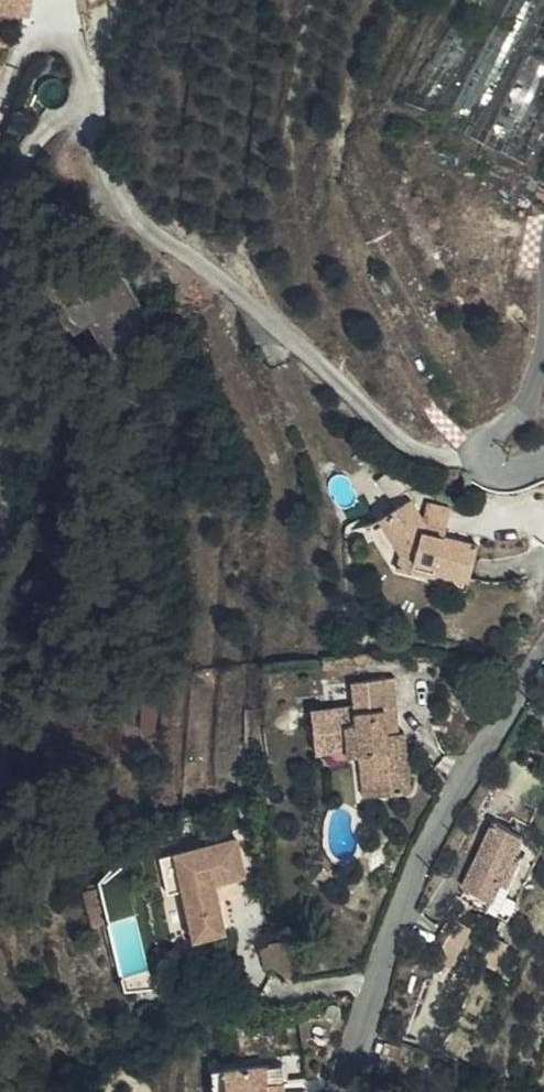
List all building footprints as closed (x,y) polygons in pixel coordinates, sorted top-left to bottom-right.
[(525,163),(543,128),(543,0),(453,0),(402,98),(525,163)] [(59,291),(78,326),(94,317),(111,348),(154,325),(119,259),(59,291)] [(465,579),(478,534),(427,520),(433,515),(414,495),(386,512),(398,545),(415,546),(408,571),(431,577),(433,570),(465,579)] [(351,681),(354,705),(386,701),(391,733),(400,733),(393,677),(351,681)] [(386,701),(354,705),(313,709),(317,752),(334,750),(348,749),(349,756),(358,756),(374,755),(379,793),(411,790),(404,732),(400,733),(391,733),(386,701)] [(348,749),(334,750),(335,758),(349,756),(348,749)] [(374,755),(358,756),(363,795),(379,793),(374,755)] [(512,867),(521,847),(493,833),(463,902),(490,916),(501,890),(509,893),(519,871),(512,867)] [(215,882),(243,876),(235,839),(159,858),(168,894),(184,890),(196,941),(227,933),(215,882)] [(543,856),(521,847),(512,867),(519,871),(509,893),(501,890),(490,916),(463,902),(457,914),(507,937),(543,856)] [(271,1087),(270,1069),(223,1073),(225,1091),(272,1091),(271,1087)]
